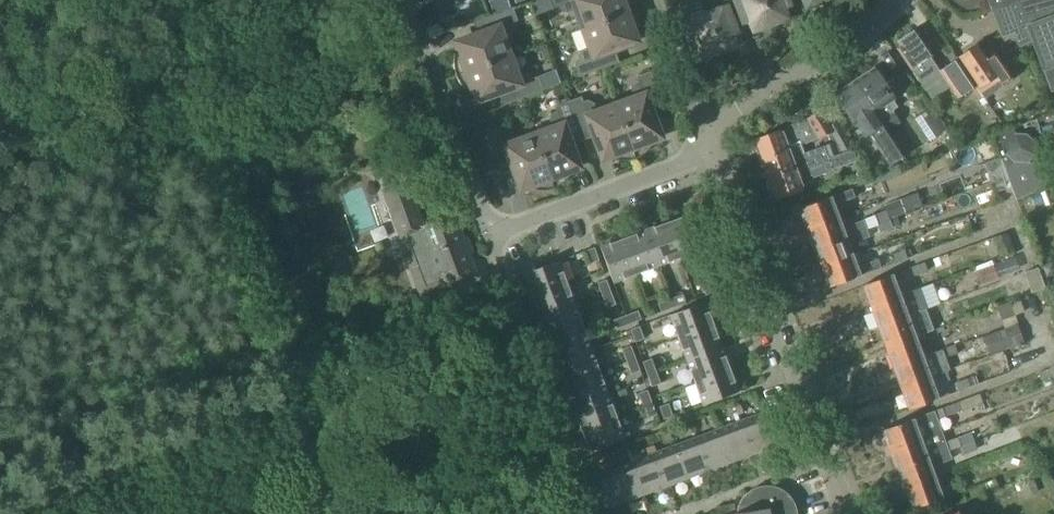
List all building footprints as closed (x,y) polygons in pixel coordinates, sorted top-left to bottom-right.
[(442,11),(454,7),(452,2),(457,0),(438,0),(442,11)] [(636,9),(634,5),(631,0),(552,0),(554,7),(560,5),(561,10),(567,13),(576,10),(583,29),(636,9)] [(771,27),(761,0),(734,0),(744,25),(750,24),(753,33),(771,27)] [(771,27),(789,20),(785,10),(790,8),(787,0),(761,0),(771,27)] [(1032,41),(1017,0),(992,7),(1002,35),(1015,30),(1021,45),(1032,41)] [(1032,41),(1033,40),(1052,92),(1053,91),(1053,0),(1017,0),(1032,41)] [(719,53),(704,14),(699,2),(677,11),(692,51),(697,50),(701,60),(719,53)] [(704,14),(719,53),(738,46),(734,35),(739,34),(727,5),(725,6),(704,14)] [(456,76),(509,56),(502,37),(511,34),(513,28),(512,23),(517,21),(512,9),(481,20),(486,32),(455,43),(459,54),(457,55),(455,54),(454,63),(455,72),(456,76)] [(636,9),(583,29),(590,48),(581,52),(579,57),(580,62),(575,64),(580,76),(611,65),(606,53),(637,42),(633,31),(635,30),(637,31),(638,22),(637,14),(636,9)] [(945,79),(940,71),(935,64),(930,56),(932,54),(914,28),(898,39),(902,45),(897,48),(917,76),(927,92),(945,79)] [(987,57),(978,44),(961,55),(961,56),(958,58),(976,86),(986,101),(992,97),(983,85),(998,75),(1004,85),(1014,78),(995,51),(987,57)] [(509,56),(456,76),(458,80),(463,87),(470,92),(470,91),(473,90),(477,101),(507,90),(511,102),(542,90),(538,78),(533,80),(531,75),(525,72),(516,76),(509,56)] [(945,79),(958,98),(976,86),(958,58),(940,71),(945,79)] [(888,130),(900,123),(892,110),(897,107),(893,100),(895,99),(874,68),(857,79),(870,97),(868,99),(888,130)] [(616,106),(635,159),(639,157),(647,152),(652,145),(651,145),(650,142),(660,138),(649,108),(661,104),(650,73),(637,77),(639,82),(635,84),(632,90),(635,99),(616,106)] [(904,157),(887,131),(888,130),(868,99),(870,97),(857,79),(836,93),(856,124),(864,137),(869,134),(889,166),(904,157)] [(635,159),(616,106),(596,113),(593,104),(587,101),(583,103),(581,98),(568,103),(579,134),(592,129),(603,159),(613,155),(614,158),(614,159),(622,161),(631,160),(635,159)] [(568,138),(579,134),(568,103),(556,107),(558,112),(553,114),(550,120),(553,129),(534,136),(554,189),(558,187),(565,182),(570,175),(569,175),(568,172),(579,168),(568,138)] [(831,133),(842,129),(838,121),(829,126),(820,110),(805,119),(806,119),(781,129),(782,129),(780,130),(777,122),(775,121),(763,126),(762,128),(765,136),(753,140),(761,160),(789,150),(788,145),(803,139),(805,143),(818,138),(830,133),(831,133)] [(929,141),(942,132),(928,110),(915,118),(929,141)] [(554,189),(534,136),(514,143),(511,134),(506,131),(501,133),(499,128),(486,133),(498,163),(510,159),(521,189),(532,185),(533,188),(532,189),(541,191),(549,190),(554,189)] [(1001,159),(1004,169),(1013,162),(1029,163),(1037,144),(1027,134),(1014,134),(1013,128),(992,135),(1001,159)] [(761,160),(768,179),(814,162),(828,156),(829,156),(839,152),(839,153),(852,147),(842,129),(831,133),(830,133),(833,142),(804,153),(801,145),(789,150),(761,160)] [(814,162),(768,179),(776,199),(804,188),(801,179),(814,174),(814,177),(834,169),(858,159),(854,147),(852,147),(839,153),(839,152),(829,156),(828,156),(814,162)] [(985,165),(987,170),(991,182),(1007,176),(1004,169),(1001,159),(985,165)] [(877,172),(881,182),(900,176),(897,166),(877,172)] [(855,177),(858,186),(871,182),(868,173),(855,177)] [(420,225),(407,187),(402,188),(386,194),(422,294),(471,276),(450,218),(424,227),(420,225)] [(807,229),(838,217),(834,205),(854,197),(851,190),(800,209),(807,229)] [(884,206),(889,219),(905,214),(900,200),(884,206)] [(877,224),(889,220),(886,211),(842,227),(838,217),(807,229),(814,248),(866,228),(877,224)] [(667,223),(680,258),(703,250),(690,214),(667,223)] [(889,220),(877,224),(880,233),(892,228),(889,220)] [(658,266),(680,258),(667,223),(645,231),(658,266)] [(849,244),(869,237),(866,228),(814,248),(821,268),(853,256),(849,244)] [(622,239),(636,275),(658,266),(645,231),(622,239)] [(613,283),(636,275),(622,239),(600,248),(613,283)] [(893,263),(913,256),(910,247),(890,255),(893,263)] [(590,264),(599,260),(594,248),(585,251),(590,264)] [(857,267),(853,256),(821,268),(829,288),(881,268),(878,260),(857,267)] [(531,297),(567,283),(559,261),(523,274),(531,297)] [(1053,275),(1053,273),(1053,264),(1053,262),(1042,266),(1047,277),(1053,275)] [(911,268),(914,276),(927,271),(924,263),(911,268)] [(998,278),(994,266),(976,271),(981,284),(998,278)] [(1031,293),(1045,288),(1038,268),(1024,273),(1031,293)] [(901,296),(900,295),(892,275),(863,286),(871,307),(901,296)] [(601,296),(610,293),(605,281),(596,284),(601,296)] [(567,283),(531,297),(540,319),(575,306),(567,283)] [(706,296),(718,291),(715,283),(703,287),(706,296)] [(927,309),(920,289),(920,288),(900,295),(901,296),(871,307),(879,328),(925,310),(927,309)] [(610,293),(601,296),(607,308),(615,305),(610,293)] [(670,299),(673,308),(685,303),(682,295),(670,299)] [(661,312),(673,308),(670,299),(657,304),(661,312)] [(1019,299),(1009,303),(1013,316),(1024,313),(1019,299)] [(678,338),(713,325),(705,302),(670,316),(678,338)] [(1000,321),(1013,316),(1009,303),(996,307),(1000,321)] [(548,341),(583,328),(575,306),(540,319),(548,341)] [(887,349),(916,338),(916,336),(933,330),(925,310),(879,328),(887,349)] [(625,316),(628,325),(641,320),(637,311),(625,316)] [(616,329),(628,325),(625,316),(613,321),(616,329)] [(491,348),(508,342),(502,325),(485,331),(491,348)] [(713,325),(678,338),(686,360),(722,347),(713,325)] [(989,356),(1020,345),(1024,343),(1017,325),(983,338),(989,356)] [(639,327),(631,330),(635,342),(644,339),(639,327)] [(583,328),(548,341),(556,363),(592,350),(583,328)] [(923,358),(923,357),(916,338),(887,349),(894,369),(923,358)] [(955,345),(942,350),(945,358),(958,353),(955,345)] [(627,362),(635,359),(630,347),(622,350),(627,362)] [(694,383),(730,370),(722,347),(686,360),(694,383)] [(564,385),(600,372),(592,350),(556,363),(564,385)] [(901,389),(931,378),(931,377),(949,370),(945,358),(942,350),(923,357),(923,358),(894,369),(901,389)] [(635,359),(627,362),(631,374),(639,371),(635,359)] [(647,375),(656,372),(651,359),(642,363),(647,375)] [(1039,374),(1042,380),(1052,376),(1053,380),(1053,365),(1049,367),(1050,370),(1039,374)] [(730,370),(694,383),(703,405),(738,392),(730,370)] [(600,372),(564,385),(573,408),(608,394),(600,372)] [(656,372),(647,375),(652,387),(660,384),(656,372)] [(901,389),(909,409),(939,399),(945,396),(942,385),(935,388),(931,378),(901,389)] [(957,391),(970,386),(967,379),(954,384),(957,391)] [(628,396),(626,389),(616,393),(618,399),(628,396)] [(643,407),(652,404),(647,391),(638,394),(643,407)] [(581,430),(616,417),(608,394),(573,408),(581,430)] [(959,402),(934,411),(937,420),(962,411),(959,402)] [(652,404),(643,407),(647,418),(656,415),(652,404)] [(668,404),(659,407),(663,420),(672,417),(668,404)] [(934,411),(882,431),(888,449),(889,451),(920,439),(941,432),(942,431),(937,420),(934,411)] [(741,421),(753,454),(775,446),(763,413),(741,421)] [(616,417),(581,430),(589,452),(625,439),(616,417)] [(731,462),(753,454),(741,421),(719,430),(731,462)] [(697,438),(709,470),(731,462),(719,430),(697,438)] [(920,439),(889,451),(896,470),(948,451),(949,451),(946,442),(942,431),(941,432),(920,439)] [(972,432),(946,442),(949,451),(961,446),(974,441),(974,442),(976,441),(972,432)] [(686,478),(709,470),(697,438),(674,446),(686,478)] [(974,441),(961,446),(964,455),(977,450),(974,442),(974,441)] [(652,454),(664,487),(686,478),(674,446),(652,454)] [(608,471),(613,469),(606,451),(596,454),(603,472),(608,471)] [(948,451),(896,470),(904,490),(935,478),(931,468),(952,460),(949,451),(948,451)] [(642,495),(664,487),(652,454),(630,462),(642,495)] [(620,503),(642,495),(630,462),(613,469),(608,471),(620,503)] [(597,511),(620,503),(608,471),(603,472),(585,479),(597,511)] [(935,478),(904,490),(911,510),(962,491),(959,483),(939,490),(935,478)] [(1028,483),(1019,486),(1023,498),(1032,495),(1028,483)] [(971,498),(985,493),(982,485),(969,490),(971,498)] [(736,513),(737,513),(768,509),(769,513),(797,513),(797,511),(796,509),(795,505),(794,502),(792,500),(790,497),(788,495),(786,493),(783,491),(781,490),(778,488),(775,487),(769,486),(766,486),(763,486),(757,487),(754,489),(752,490),(749,492),(747,493),(744,496),(742,498),(741,500),(739,503),(738,506),(737,509),(736,513)]
